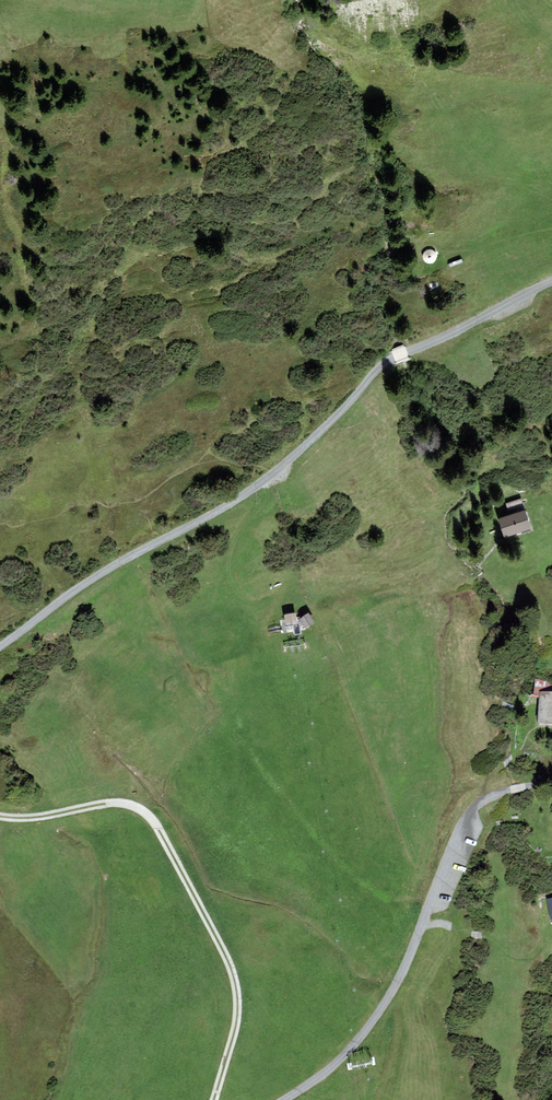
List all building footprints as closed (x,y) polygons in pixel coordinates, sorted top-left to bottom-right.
[(509,516),(524,511),(520,499),(505,504),(509,516)] [(505,538),(531,529),(524,511),(509,516),(498,519),(505,538)] [(290,617),(284,617),(284,622),(286,634),(303,632),(301,615),(290,617)] [(534,679),(532,697),(538,698),(539,691),(551,692),(551,681),(534,679)] [(538,724),(551,724),(551,692),(539,691),(538,698),(538,724)]
